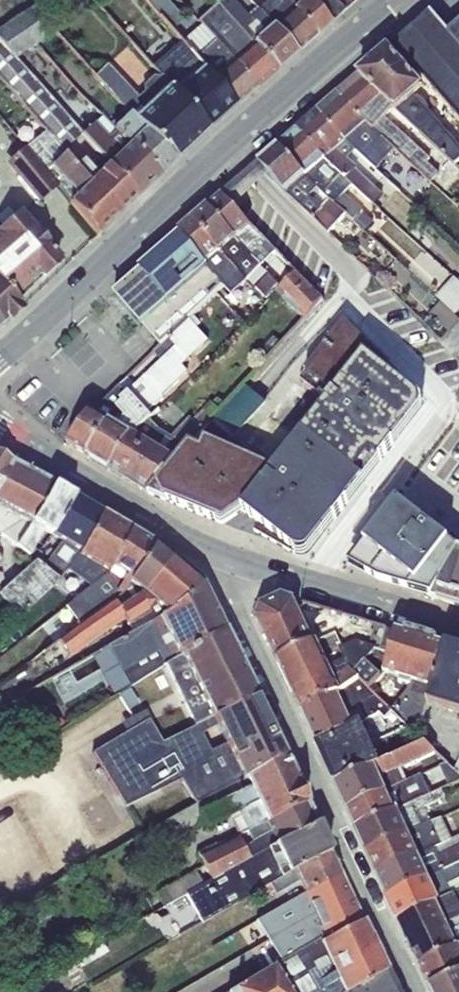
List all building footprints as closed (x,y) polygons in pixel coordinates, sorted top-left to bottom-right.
[(173,32),(185,21),(167,0),(145,0),(173,32)] [(218,2),(277,69),(296,52),(257,8),(255,6),(246,15),(232,0),(221,0),(218,2)] [(257,8),(296,52),(316,35),(286,0),(266,0),(257,8)] [(316,35),(356,0),(336,0),(335,0),(286,0),(316,35)] [(197,20),(200,24),(256,87),(277,69),(218,2),(197,20)] [(8,19),(0,4),(0,23),(8,19)] [(32,6),(16,17),(39,43),(55,33),(32,6)] [(388,52),(413,82),(421,76),(458,120),(458,24),(448,35),(430,15),(388,52)] [(0,27),(0,42),(16,59),(39,43),(16,17),(0,27)] [(181,41),(236,105),(256,87),(200,24),(181,41)] [(160,76),(207,130),(236,105),(181,41),(152,67),(160,76)] [(83,135),(82,134),(16,59),(0,42),(0,80),(44,130),(63,153),(83,135)] [(388,52),(359,77),(394,109),(456,166),(458,163),(458,146),(429,112),(428,108),(426,103),(421,99),(416,96),(422,92),(413,82),(388,52)] [(129,114),(176,159),(207,130),(160,76),(158,77),(152,77),(142,86),(143,93),(138,97),(106,65),(93,79),(129,114)] [(359,77),(338,95),(366,123),(394,149),(431,183),(439,174),(427,163),(430,159),(385,118),(394,109),(359,77)] [(338,95),(317,113),(355,151),(375,169),(394,149),(366,123),(338,95)] [(317,113),(297,131),(323,159),(352,185),(373,205),(382,195),(355,169),(356,168),(347,159),(355,151),(317,113)] [(121,135),(159,177),(176,159),(129,114),(114,127),(121,135)] [(104,158),(137,196),(159,177),(121,135),(114,142),(95,121),(82,134),(83,135),(104,158)] [(97,235),(117,215),(75,166),(63,153),(44,130),(24,148),(58,188),(97,235)] [(297,131),(278,147),(305,177),(318,188),(329,199),(346,215),(364,232),(373,222),(344,195),(352,185),(323,159),(297,131)] [(278,147),(259,164),(269,175),(286,194),(328,234),(346,215),(329,199),(320,208),(309,197),(318,188),(305,177),(278,147)] [(58,188),(24,148),(6,164),(39,204),(58,188)] [(75,166),(117,215),(137,196),(104,158),(91,170),(82,160),(75,166)] [(259,164),(245,176),(255,187),(269,175),(259,164)] [(256,188),(255,187),(245,176),(222,197),(233,208),(256,188)] [(235,241),(222,252),(247,280),(275,252),(233,208),(222,197),(207,209),(235,241)] [(207,209),(194,221),(222,252),(235,241),(207,209)] [(14,297),(15,296),(20,296),(31,287),(31,282),(40,274),(45,274),(55,265),(56,260),(58,259),(17,212),(0,227),(0,282),(14,297)] [(222,252),(194,221),(179,233),(225,286),(232,295),(248,281),(247,280),(222,252)] [(113,295),(161,347),(170,338),(195,315),(225,286),(179,233),(138,269),(140,271),(113,295)] [(270,273),(255,288),(265,298),(280,283),(270,273)] [(295,273),(275,293),(304,320),(322,301),(295,273)] [(440,303),(454,317),(458,311),(458,282),(458,281),(454,277),(434,298),(440,303)] [(22,306),(14,297),(0,282),(0,322),(2,325),(22,306)] [(454,317),(440,303),(429,315),(448,333),(458,321),(454,317)] [(160,362),(136,385),(121,401),(88,457),(89,458),(91,455),(110,466),(108,469),(109,470),(131,436),(149,419),(151,417),(146,413),(154,406),(156,408),(165,399),(163,397),(189,372),(183,367),(209,342),(198,329),(203,324),(195,315),(170,338),(177,347),(160,362)] [(321,335),(304,320),(245,383),(266,402),(321,335)] [(305,435),(367,480),(419,413),(420,406),(420,402),(346,322),(300,381),(329,402),(305,435)] [(170,338),(161,347),(153,354),(160,362),(177,347),(170,338)] [(92,411),(67,443),(88,457),(121,401),(136,385),(128,378),(99,406),(93,401),(87,410),(92,411)] [(266,402),(245,383),(225,404),(210,420),(233,440),(266,402)] [(131,436),(109,470),(148,493),(174,459),(188,444),(210,420),(225,404),(217,398),(211,404),(210,403),(193,421),(190,418),(171,437),(158,429),(149,419),(131,436)] [(174,459),(148,493),(181,507),(220,523),(222,523),(223,523),(225,522),(242,511),(259,524),(254,530),(294,554),(326,513),(335,520),(367,480),(305,435),(275,471),(223,448),(203,439),(199,448),(188,444),(174,459)] [(0,456),(0,535),(15,545),(53,483),(0,456)] [(74,496),(53,483),(15,545),(29,556),(45,530),(50,533),(74,496)] [(74,496),(50,533),(49,534),(60,541),(42,567),(34,561),(1,594),(20,619),(59,580),(67,570),(77,556),(102,513),(100,511),(99,512),(75,498),(76,497),(74,496)] [(431,597),(458,552),(397,502),(355,557),(373,566),(366,575),(380,582),(411,591),(413,588),(431,597)] [(77,556),(67,570),(90,586),(109,571),(130,529),(102,513),(77,556)] [(326,513),(294,554),(296,555),(298,556),(300,556),(302,556),(305,555),(307,554),(309,553),(335,520),(326,513)] [(80,625),(112,601),(154,544),(151,542),(151,543),(132,532),(132,531),(130,529),(109,571),(90,586),(65,607),(80,625)] [(118,608),(143,591),(170,558),(154,544),(112,601),(118,608)] [(458,552),(431,597),(458,605),(458,552)] [(349,565),(366,575),(373,566),(355,557),(349,565)] [(153,603),(163,611),(200,583),(170,558),(143,591),(118,608),(112,601),(80,625),(58,642),(70,658),(123,619),(129,627),(150,614),(148,611),(153,603)] [(108,646),(131,685),(164,665),(223,629),(200,583),(163,611),(158,616),(108,646)] [(252,617),(257,618),(261,607),(283,597),(294,600),(295,596),(280,592),(257,602),(252,617)] [(277,661),(316,643),(317,645),(335,636),(343,651),(357,645),(380,652),(387,629),(304,604),(297,607),(294,600),(283,597),(261,607),(257,618),(277,661)] [(164,665),(194,726),(255,696),(223,629),(164,665)] [(316,643),(277,661),(293,696),(314,686),(315,690),(349,670),(359,680),(369,690),(384,673),(399,678),(398,682),(408,685),(406,691),(392,711),(411,730),(424,717),(427,704),(445,647),(387,629),(380,652),(357,645),(343,651),(335,636),(317,645),(316,643)] [(445,647),(427,704),(445,709),(458,661),(458,651),(445,647)] [(445,709),(458,714),(458,661),(445,709)] [(314,686),(293,696),(302,712),(337,696),(359,680),(349,670),(315,690),(314,686)] [(74,671),(59,678),(68,694),(82,687),(74,671)] [(337,696),(302,712),(316,744),(354,727),(348,713),(359,708),(366,722),(379,712),(385,718),(392,711),(369,690),(359,680),(337,696)] [(124,806),(151,794),(179,777),(195,804),(284,755),(255,696),(194,726),(162,743),(151,724),(153,722),(145,709),(122,723),(127,732),(93,753),(124,806)] [(354,727),(316,744),(317,745),(319,744),(321,750),(327,749),(332,760),(370,743),(361,724),(354,727)] [(370,743),(332,760),(337,772),(333,776),(336,782),(334,782),(335,785),(380,764),(370,743)] [(335,785),(347,811),(405,784),(399,770),(435,753),(425,744),(380,764),(335,785)] [(228,816),(238,834),(246,830),(307,802),(284,755),(195,804),(133,839),(144,858),(228,816)] [(458,781),(458,776),(454,771),(448,765),(440,768),(449,786),(458,781)] [(421,777),(405,784),(347,811),(356,829),(430,795),(421,777)] [(442,789),(430,795),(356,829),(366,852),(431,823),(425,809),(441,800),(440,800),(446,797),(442,789)] [(254,892),(292,870),(330,851),(329,849),(327,850),(316,826),(318,825),(316,822),(314,822),(308,808),(307,809),(306,805),(308,804),(307,802),(246,830),(252,841),(243,847),(236,835),(197,854),(211,880),(202,884),(185,894),(200,922),(254,892)] [(442,818),(431,823),(366,852),(377,875),(452,840),(442,818)] [(452,840),(377,875),(387,897),(458,864),(458,837),(452,840)] [(303,892),(341,874),(330,851),(292,870),(254,892),(260,901),(274,893),(275,895),(298,882),(303,892)] [(398,920),(458,892),(458,864),(387,897),(398,920)] [(156,892),(164,906),(185,894),(202,884),(194,870),(156,892)] [(268,938),(351,897),(341,874),(303,892),(256,919),(268,938)] [(408,943),(458,920),(458,892),(398,920),(408,943)] [(268,938),(282,960),(318,939),(362,921),(351,897),(268,938)] [(408,943),(418,965),(458,947),(458,920),(408,943)] [(386,970),(378,954),(377,954),(368,944),(364,936),(362,923),(363,922),(362,921),(318,939),(282,960),(228,991),(343,991),(386,970)] [(101,942),(78,955),(84,966),(108,952),(101,942)] [(458,974),(458,947),(418,965),(429,989),(458,974)] [(386,970),(343,991),(397,991),(386,970)] [(431,991),(458,991),(458,974),(429,989),(431,991)] [(0,976),(0,991),(10,991),(0,976)]
